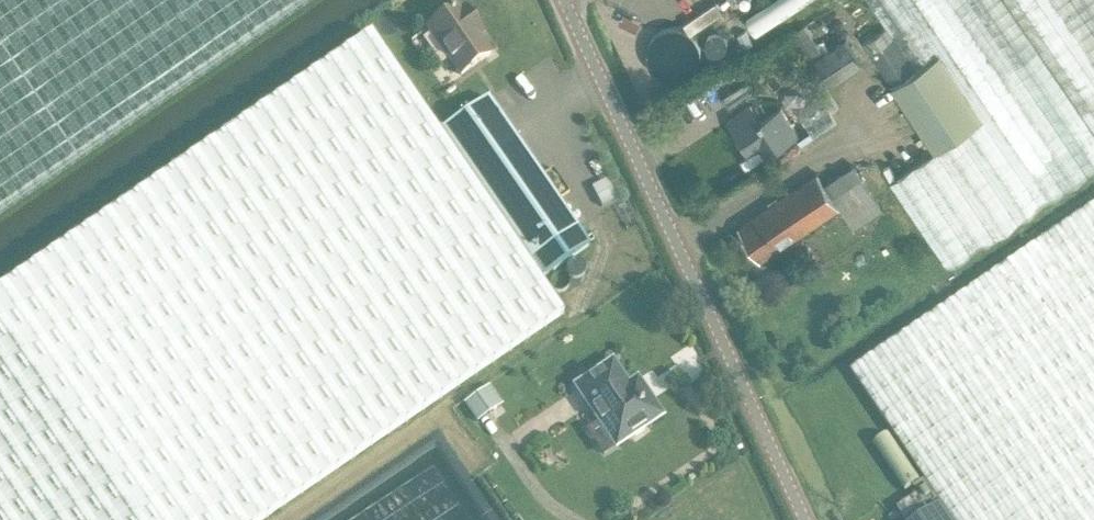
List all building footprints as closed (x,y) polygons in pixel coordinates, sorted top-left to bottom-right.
[(295,0),(0,0),(0,202),(295,0)] [(886,26),(863,42),(937,150),(891,182),(951,268),(1093,170),(1093,0),(869,0),(886,26)] [(436,23),(428,28),(461,75),(490,55),(477,37),(482,34),(466,10),(461,13),(457,8),(449,13),(447,10),(442,9),(434,14),(433,19),(436,23)] [(826,89),(864,63),(847,40),(825,54),(805,24),(789,35),(810,65),(826,89)] [(0,290),(0,315),(142,519),(262,519),(564,316),(540,281),(438,133),(371,35),(0,290)] [(755,91),(747,80),(722,97),(729,108),(755,91)] [(578,230),(488,99),(438,133),(540,281),(589,247),(578,230)] [(782,107),(762,121),(751,104),(727,120),(747,150),(760,141),(769,154),(800,134),(782,107)] [(854,165),(824,185),(840,208),(854,228),(883,208),(854,165)] [(840,208),(824,185),(817,174),(739,226),(762,261),(840,208)] [(607,180),(592,188),(602,207),(617,199),(607,180)] [(850,373),(941,506),(942,505),(952,519),(1093,519),(1093,207),(850,373)] [(0,315),(0,519),(142,519),(0,315)] [(612,364),(577,387),(600,421),(589,428),(606,452),(621,443),(631,436),(635,436),(644,430),(645,426),(660,416),(637,382),(628,388),(612,364)] [(477,423),(503,405),(490,387),(482,393),(481,392),(463,404),(477,423)] [(934,502),(926,490),(897,510),(905,519),(909,519),(934,502)] [(942,505),(941,506),(920,519),(952,519),(942,505)]
